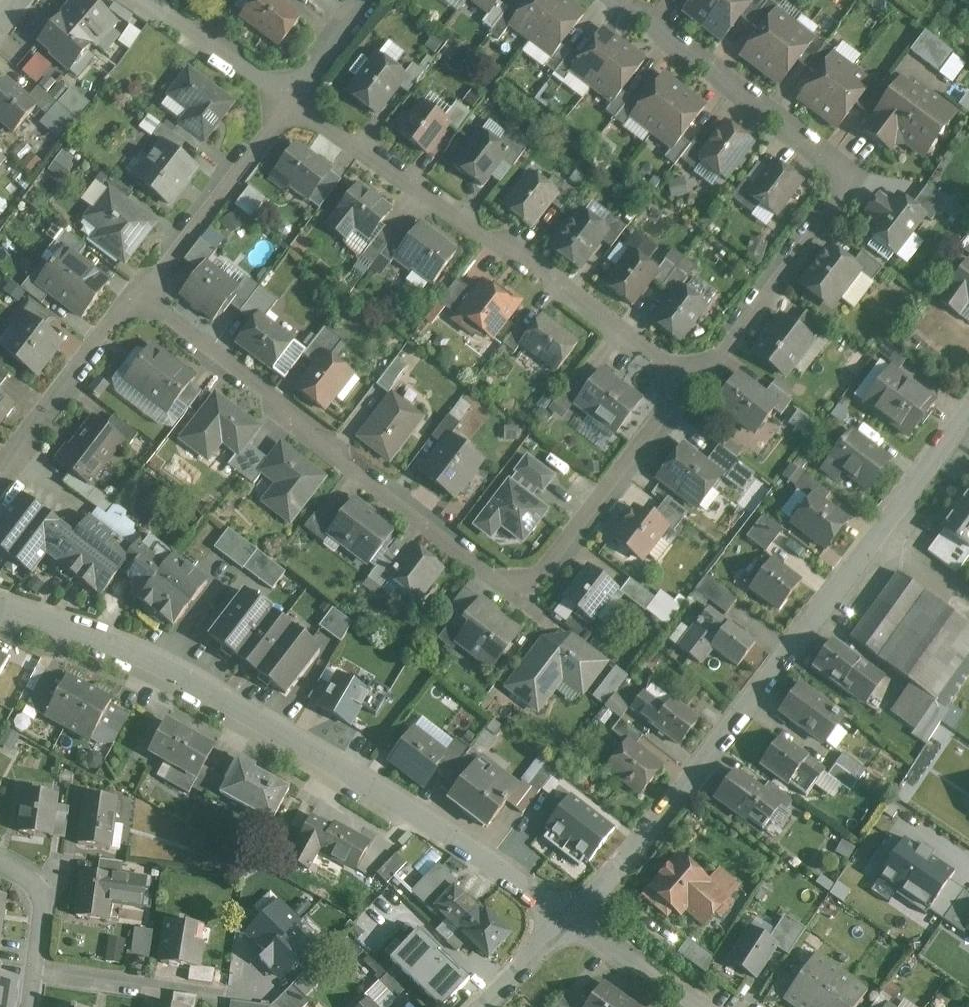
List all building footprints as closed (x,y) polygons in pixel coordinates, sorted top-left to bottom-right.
[(95,46),(115,23),(93,4),(90,9),(80,0),(76,0),(61,16),(92,44),(95,46)] [(289,34),(300,19),(276,0),(259,0),(246,18),(280,45),(289,34)] [(489,13),(498,2),(500,0),(472,0),(489,13)] [(531,40),(563,0),(530,0),(519,14),(511,24),(531,40)] [(531,40),(551,57),(560,45),(584,16),(563,0),(531,40)] [(684,12),(703,26),(723,0),(693,0),(684,12)] [(753,0),(723,0),(703,26),(722,40),(741,16),(753,0)] [(741,16),(750,24),(768,0),(753,0),(741,16)] [(750,24),(760,31),(775,11),(778,8),(768,0),(750,24)] [(482,22),(492,30),(508,10),(498,2),(489,13),(482,22)] [(498,40),(511,24),(519,14),(510,7),(508,10),(492,30),(489,33),(498,40)] [(760,31),(742,55),(760,70),(794,25),(775,11),(760,31)] [(69,71),(92,44),(61,16),(39,41),(53,53),(51,55),(69,71)] [(128,24),(119,43),(131,49),(141,30),(128,24)] [(813,40),(794,25),(760,70),(780,84),(798,60),(813,40)] [(572,70),(592,86),(624,46),(604,30),(579,60),(572,70)] [(954,53),(948,49),(925,31),(910,51),(939,73),(954,53)] [(817,35),(813,40),(798,60),(807,68),(825,44),(826,43),(817,35)] [(375,114),(393,91),(394,90),(405,76),(394,68),(402,57),(402,53),(390,44),(386,45),(349,93),(375,114)] [(807,68),(817,75),(833,55),(835,51),(825,44),(807,68)] [(570,53),(560,45),(551,57),(544,65),(554,73),(570,53)] [(612,102),(621,91),(644,62),(624,46),(592,86),(612,102)] [(21,70),(37,84),(53,65),(36,51),(21,70)] [(579,60),(570,53),(554,73),(563,81),(572,70),(579,60)] [(799,99),(818,113),(852,69),(833,55),(817,75),(799,99)] [(412,64),(407,71),(404,75),(405,76),(398,85),(408,93),(423,72),(412,64)] [(871,84),(852,69),(818,113),(837,128),(855,104),(871,84)] [(181,124),(204,141),(233,104),(188,70),(169,95),(190,112),(181,124)] [(51,72),(41,80),(56,100),(67,93),(51,72)] [(684,92),(664,76),(640,106),(632,116),(652,132),(684,92)] [(28,99),(5,80),(0,86),(0,121),(14,133),(36,106),(28,99)] [(855,104),(865,111),(883,88),(873,80),(871,84),(855,104)] [(923,155),(933,141),(937,136),(941,136),(944,132),(943,129),(954,114),(911,81),(906,88),(900,84),(898,84),(889,96),(889,99),(865,132),(879,142),(879,147),(882,148),(886,148),(888,150),(895,141),(904,141),(923,155)] [(36,106),(47,115),(57,103),(38,87),(28,99),(36,106)] [(605,111),(614,119),(630,99),(621,91),(612,102),(605,111)] [(681,138),(705,108),(684,92),(652,132),(672,148),(681,138)] [(632,116),(640,106),(630,99),(614,119),(624,126),(632,116)] [(449,123),(447,125),(457,133),(472,114),(456,102),(444,119),(449,123)] [(68,133),(78,121),(57,103),(47,115),(65,130),(68,133)] [(400,133),(426,153),(447,125),(449,123),(444,119),(423,103),(400,133)] [(57,139),(65,130),(47,115),(39,124),(57,139)] [(154,134),(159,120),(146,115),(141,129),(154,134)] [(162,143),(163,142),(177,153),(185,142),(173,134),(161,124),(152,135),(162,143)] [(204,141),(181,124),(173,134),(185,142),(196,151),(204,141)] [(694,172),(713,187),(717,181),(720,183),(729,171),(733,175),(739,167),(740,167),(745,160),(743,158),(753,145),(726,124),(713,141),(699,158),(702,161),(695,171),(694,172)] [(525,150),(531,142),(510,126),(505,133),(525,150)] [(497,143),(482,131),(455,166),(481,186),(501,161),(508,151),(497,143)] [(680,159),(695,171),(702,161),(699,158),(713,141),(701,132),(690,145),(680,159)] [(511,168),(525,150),(505,133),(497,143),(508,151),(501,161),(511,168)] [(672,148),(664,157),(674,165),(680,159),(690,145),(681,138),(672,148)] [(185,180),(195,167),(177,153),(163,142),(162,143),(135,179),(169,204),(187,180),(185,180)] [(312,160),(307,157),(307,156),(295,148),(272,178),(286,188),(291,182),(309,195),(328,170),(313,159),(312,160)] [(63,181),(77,159),(63,149),(49,172),(63,181)] [(748,196),(759,204),(775,216),(801,181),(775,161),(756,187),(748,196)] [(326,199),(338,184),(341,180),(328,170),(314,190),(326,199)] [(531,173),(504,207),(530,227),(550,202),(557,193),(547,185),(531,173)] [(125,203),(133,194),(109,176),(101,186),(108,191),(109,190),(125,203)] [(574,191),(554,176),(547,185),(557,193),(550,202),(560,210),(574,191)] [(756,187),(745,179),(731,198),(752,214),(759,204),(748,196),(756,187)] [(911,206),(924,215),(931,221),(948,199),(928,184),(911,206)] [(250,185),(235,205),(251,217),(266,197),(250,185)] [(359,186),(329,225),(328,226),(345,239),(354,228),(368,239),(390,210),(359,186)] [(86,219),(102,231),(96,240),(124,262),(153,224),(125,203),(109,190),(108,191),(86,219)] [(867,211),(879,221),(871,231),(877,235),(897,250),(924,215),(911,206),(899,196),(891,206),(878,196),(867,211)] [(604,226),(612,216),(592,201),(584,212),(604,226)] [(601,240),(608,230),(604,226),(584,212),(582,210),(552,250),(579,270),(601,240)] [(611,248),(627,227),(612,216),(604,226),(608,230),(601,240),(611,248)] [(396,255),(406,263),(433,284),(456,253),(420,224),(396,255)] [(385,227),(382,231),(362,257),(372,265),(395,235),(385,227)] [(85,248),(64,232),(56,243),(64,249),(76,259),(85,248)] [(405,243),(401,239),(400,239),(395,235),(379,255),(390,264),(396,256),(396,255),(405,243)] [(897,250),(877,235),(868,246),(888,261),(897,250)] [(201,239),(196,245),(195,245),(184,260),(199,272),(206,263),(207,263),(216,251),(201,239)] [(801,285),(831,308),(859,271),(851,265),(829,248),(801,285)] [(64,249),(50,267),(95,300),(108,283),(76,259),(64,249)] [(658,271),(657,270),(632,251),(605,285),(631,305),(651,280),(658,271)] [(882,268),(861,252),(851,265),(859,271),(872,281),(882,268)] [(939,301),(959,315),(968,304),(968,305),(968,260),(939,301)] [(661,288),(676,269),(665,261),(657,270),(658,271),(651,280),(661,288)] [(213,321),(217,315),(218,315),(238,288),(206,263),(180,296),(213,321)] [(50,267),(37,284),(50,294),(81,318),(95,300),(50,267)] [(676,269),(661,288),(672,296),(680,285),(681,286),(687,278),(676,269)] [(41,305),(50,294),(37,284),(29,278),(21,289),(41,305)] [(457,280),(449,289),(439,303),(457,316),(474,293),(457,280)] [(240,313),(256,292),(259,288),(254,284),(251,288),(243,282),(226,304),(229,307),(231,306),(240,313)] [(457,316),(457,317),(457,318),(458,323),(471,333),(477,332),(479,329),(492,338),(518,305),(517,299),(507,291),(506,291),(501,296),(483,282),(457,316)] [(681,286),(680,285),(672,296),(652,322),(678,342),(706,305),(681,286)] [(252,323),(256,318),(258,315),(264,319),(277,302),(259,288),(240,313),(252,323)] [(37,373),(39,370),(40,370),(47,361),(49,360),(53,355),(53,352),(58,346),(45,336),(44,329),(52,319),(28,301),(10,324),(22,334),(7,354),(24,367),(29,366),(37,373)] [(968,304),(959,315),(968,323),(968,305),(968,304)] [(795,327),(816,343),(828,327),(806,311),(795,327)] [(236,343),(269,369),(270,369),(271,370),(272,370),(293,342),(259,316),(258,315),(236,343)] [(521,343),(535,353),(557,370),(577,344),(541,316),(521,343)] [(781,317),(754,353),(788,379),(816,343),(795,327),(781,317)] [(514,353),(519,346),(521,344),(521,343),(528,333),(518,325),(503,344),(514,353)] [(315,365),(320,359),(325,353),(330,357),(343,341),(325,327),(303,355),(315,365)] [(885,342),(881,348),(880,348),(877,353),(899,369),(907,359),(885,342)] [(126,380),(128,382),(168,412),(194,378),(152,347),(126,380)] [(324,410),(332,399),(335,396),(334,388),(347,371),(325,353),(297,390),(324,410)] [(377,385),(383,391),(386,393),(407,367),(398,359),(377,385)] [(864,403),(879,384),(890,369),(880,361),(854,396),(864,403)] [(8,375),(0,369),(0,386),(8,375)] [(891,369),(880,383),(865,404),(908,436),(934,402),(891,369)] [(615,434),(621,426),(641,400),(601,371),(576,404),(591,416),(595,411),(617,428),(613,433),(615,434)] [(764,395),(738,375),(716,403),(755,433),(774,410),(777,405),(764,395)] [(564,412),(577,395),(582,388),(571,380),(553,404),(564,412)] [(201,392),(194,386),(190,383),(177,401),(188,410),(201,392)] [(781,415),(792,401),(771,385),(764,395),(777,405),(774,410),(781,415)] [(15,405),(0,394),(0,424),(15,405)] [(238,455),(254,435),(258,428),(216,395),(182,440),(203,456),(217,438),(238,455)] [(359,437),(379,453),(380,453),(389,460),(422,419),(392,396),(359,437)] [(790,421),(805,432),(814,420),(799,409),(790,421)] [(129,446),(138,434),(114,416),(105,428),(122,441),(129,446)] [(448,416),(446,418),(446,419),(431,438),(441,445),(449,436),(450,436),(459,425),(448,416)] [(66,447),(56,460),(72,472),(88,484),(122,441),(105,428),(94,419),(70,449),(66,447)] [(889,461),(856,436),(855,435),(851,432),(850,432),(829,460),(829,461),(822,470),(835,480),(842,471),(867,490),(868,489),(889,461)] [(449,436),(429,462),(421,472),(454,497),(482,461),(449,436)] [(247,444),(241,452),(240,452),(238,455),(236,454),(228,465),(241,475),(258,452),(247,444)] [(324,478),(293,455),(281,446),(261,472),(282,488),(268,506),(290,523),(324,478)] [(703,510),(708,504),(716,494),(711,490),(722,476),(682,446),(658,477),(697,508),(699,507),(703,510)] [(739,461),(723,449),(719,446),(706,463),(722,475),(722,476),(721,477),(725,480),(739,461)] [(269,461),(266,458),(258,452),(241,475),(254,484),(262,473),(261,472),(269,461)] [(516,471),(526,479),(542,491),(553,477),(527,457),(516,471)] [(63,483),(87,501),(95,490),(88,484),(72,472),(63,483)] [(830,494),(805,475),(795,488),(810,500),(813,496),(822,503),(830,494)] [(741,497),(753,508),(772,487),(761,476),(741,497)] [(526,538),(530,532),(544,514),(543,508),(509,481),(475,526),(487,535),(494,534),(501,525),(519,539),(526,538)] [(98,509),(106,516),(115,504),(95,490),(87,501),(98,509)] [(956,512),(943,529),(968,548),(968,495),(956,512)] [(46,555),(100,596),(121,569),(134,552),(133,551),(90,518),(75,537),(21,496),(0,523),(0,550),(31,574),(46,555)] [(810,500),(792,523),(825,548),(846,522),(822,503),(813,496),(810,500)] [(354,501),(337,524),(336,524),(331,531),(333,532),(330,536),(365,562),(391,529),(354,501)] [(98,509),(90,518),(133,551),(145,535),(146,534),(126,519),(127,514),(115,504),(106,516),(98,509)] [(331,531),(336,524),(341,518),(322,504),(304,528),(324,543),(332,533),(331,531)] [(673,532),(680,523),(681,522),(683,519),(662,504),(653,516),(667,527),(668,527),(667,528),(673,532)] [(634,508),(627,517),(612,538),(632,553),(636,548),(646,555),(667,527),(652,515),(648,519),(634,508)] [(782,530),(763,516),(754,528),(756,530),(749,539),(765,552),(782,530)] [(214,548),(229,559),(229,560),(243,570),(257,551),(228,529),(214,548)] [(934,542),(934,543),(928,552),(956,573),(968,556),(968,549),(944,530),(934,542)] [(129,580),(145,592),(172,556),(145,535),(133,551),(134,552),(121,569),(126,572),(131,571),(132,575),(130,575),(129,578),(129,580)] [(388,577),(392,580),(418,600),(442,569),(412,546),(388,577)] [(285,573),(272,562),(271,562),(257,551),(244,569),(272,590),(285,573)] [(207,582),(172,556),(145,592),(138,601),(172,627),(207,582)] [(779,610),(786,600),(787,600),(800,582),(781,568),(782,566),(772,558),(767,564),(762,560),(753,572),(758,577),(750,588),(779,610)] [(388,577),(391,573),(392,572),(395,568),(384,559),(368,579),(380,588),(388,578),(388,577)] [(564,599),(588,617),(588,618),(592,620),(616,589),(588,568),(564,599)] [(856,642),(878,659),(879,660),(935,701),(968,654),(968,627),(898,574),(851,638),(856,642)] [(706,576),(698,586),(695,590),(726,614),(737,599),(706,576)] [(620,592),(626,597),(645,612),(655,599),(630,579),(620,592)] [(249,667),(250,667),(284,622),(273,614),(272,613),(271,614),(243,592),(209,636),(236,657),(237,657),(249,667)] [(458,642),(461,645),(491,668),(519,632),(508,623),(507,624),(495,615),(498,611),(482,599),(465,621),(470,626),(458,642)] [(755,644),(740,632),(709,608),(700,621),(700,622),(699,622),(679,648),(699,663),(711,648),(737,667),(755,644)] [(353,624),(336,612),(332,609),(319,627),(341,643),(353,624)] [(292,629),(284,622),(250,667),(257,673),(258,674),(285,695),(319,651),(292,630),(292,629)] [(812,666),(826,676),(841,687),(842,687),(850,693),(858,683),(869,691),(880,676),(831,640),(812,666)] [(605,663),(604,662),(577,641),(567,653),(562,649),(560,650),(554,645),(553,644),(539,646),(507,687),(537,711),(562,678),(582,693),(605,663)] [(935,701),(947,710),(968,677),(968,654),(935,701)] [(47,671),(27,706),(46,716),(66,681),(47,671)] [(348,725),(356,713),(367,693),(338,676),(319,708),(348,725)] [(87,689),(67,678),(66,681),(46,716),(46,717),(65,728),(87,689)] [(320,707),(322,702),(331,687),(319,680),(308,699),(320,707)] [(825,742),(839,724),(843,718),(838,715),(838,714),(834,711),(833,712),(798,685),(780,709),(825,742)] [(913,685),(911,688),(905,696),(927,712),(935,701),(913,685)] [(91,742),(91,740),(111,705),(112,703),(87,689),(65,728),(91,742)] [(628,709),(623,704),(622,704),(627,698),(618,690),(605,707),(621,719),(628,709)] [(665,708),(660,705),(644,693),(632,709),(679,745),(698,719),(672,700),(665,708)] [(905,697),(899,704),(896,709),(917,725),(927,713),(905,697)] [(939,722),(943,717),(943,716),(947,710),(935,701),(927,713),(939,722)] [(113,743),(129,715),(111,705),(91,740),(100,745),(113,743)] [(879,719),(886,724),(886,725),(891,728),(898,719),(886,710),(879,719)] [(923,718),(926,720),(935,727),(939,722),(927,713),(923,718)] [(611,731),(617,735),(625,742),(627,741),(634,747),(643,736),(621,719),(611,731)] [(203,768),(214,749),(166,723),(148,754),(166,763),(158,777),(188,794),(192,789),(203,768)] [(448,756),(445,754),(414,730),(389,762),(424,789),(435,774),(440,767),(448,756)] [(805,796),(815,783),(815,782),(823,771),(807,759),(806,758),(807,758),(778,737),(760,763),(805,796)] [(467,755),(471,750),(456,739),(445,754),(448,756),(440,767),(451,775),(456,769),(467,755)] [(606,767),(621,779),(641,794),(661,768),(627,741),(606,767)] [(865,769),(852,759),(843,753),(835,763),(857,780),(865,769)] [(476,763),(467,755),(456,769),(466,776),(476,763)] [(556,770),(540,758),(522,782),(537,794),(556,770)] [(220,795),(221,796),(270,823),(289,791),(236,762),(226,780),(225,782),(227,783),(220,795)] [(476,763),(466,776),(450,796),(448,799),(486,828),(518,787),(500,773),(496,778),(476,763)] [(835,764),(831,769),(827,775),(849,791),(857,780),(835,764)] [(451,775),(440,767),(435,774),(446,782),(451,775)] [(204,795),(216,775),(203,768),(192,789),(204,795)] [(446,782),(441,789),(450,796),(466,776),(456,769),(451,775),(446,782)] [(765,793),(745,778),(744,778),(735,771),(715,798),(745,819),(746,820),(747,818),(762,829),(779,806),(764,795),(765,793)] [(221,796),(220,795),(227,783),(225,782),(226,780),(216,775),(204,795),(217,803),(221,796)] [(542,792),(549,797),(559,784),(551,778),(542,792)] [(784,811),(785,811),(785,810),(793,800),(768,782),(762,790),(765,793),(765,795),(780,806),(778,807),(779,808),(784,811)] [(18,832),(51,837),(54,813),(57,796),(25,791),(18,832)] [(117,800),(112,799),(85,795),(78,845),(110,849),(117,800)] [(612,831),(568,797),(544,828),(588,863),(612,831)] [(68,815),(54,813),(51,837),(64,839),(68,815)] [(311,818),(309,821),(287,860),(309,871),(320,852),(354,871),(369,844),(334,825),(332,829),(311,818)] [(944,919),(963,891),(949,881),(954,873),(904,838),(900,844),(890,837),(869,868),(944,919)] [(553,863),(571,873),(578,861),(560,851),(553,863)] [(387,885),(405,865),(406,865),(395,855),(377,875),(387,885)] [(685,910),(690,914),(703,926),(722,904),(726,908),(731,903),(678,856),(643,896),(666,916),(672,909),(680,916),(685,910)] [(133,875),(134,867),(122,865),(122,863),(100,860),(98,874),(120,877),(121,874),(133,875)] [(458,884),(438,865),(411,893),(431,912),(435,908),(448,920),(458,930),(476,911),(477,910),(454,889),(458,884)] [(98,874),(83,872),(76,917),(106,921),(108,903),(142,908),(146,880),(120,877),(98,874)] [(963,891),(944,919),(966,934),(967,932),(968,933),(968,895),(963,891)] [(300,923),(279,903),(246,935),(266,954),(267,956),(294,929),(300,923)] [(488,959),(509,936),(485,913),(482,916),(476,911),(458,930),(464,935),(463,935),(469,941),(488,959)] [(448,920),(436,932),(447,942),(458,930),(448,920)] [(180,921),(179,923),(167,921),(160,963),(190,968),(197,969),(198,967),(204,927),(184,923),(184,922),(183,922),(180,921)] [(131,954),(142,956),(143,956),(148,956),(148,957),(149,957),(152,932),(134,929),(131,954)] [(313,948),(294,929),(267,956),(266,954),(260,960),(270,970),(277,977),(284,976),(313,948)] [(777,946),(750,929),(728,962),(756,980),(777,946)] [(458,952),(469,941),(463,935),(464,935),(458,930),(447,942),(458,952)] [(384,955),(440,1006),(445,1006),(468,982),(438,955),(440,953),(417,931),(402,947),(396,942),(384,955)] [(106,962),(123,964),(125,939),(109,937),(106,962)] [(679,955),(696,967),(705,973),(715,959),(689,940),(679,955)] [(205,949),(203,966),(214,968),(216,950),(205,949)] [(789,992),(783,1001),(791,1006),(857,1006),(867,992),(815,955),(789,992)] [(214,970),(198,967),(197,969),(190,968),(188,981),(211,985),(214,970)] [(396,1000),(404,992),(387,975),(380,981),(379,982),(379,983),(396,1000)] [(15,979),(0,977),(0,1006),(11,1006),(15,979)] [(309,995),(314,984),(301,977),(295,988),(309,995)] [(899,988),(890,981),(873,1005),(875,1006),(886,1006),(899,988)] [(597,991),(586,1006),(634,1006),(602,984),(597,991)] [(309,1003),(294,988),(291,986),(279,998),(275,1003),(279,1006),(305,1006),(309,1003)] [(556,1006),(573,1006),(578,1000),(567,993),(556,1006)] [(197,997),(173,994),(172,1006),(196,1006),(197,997)]
